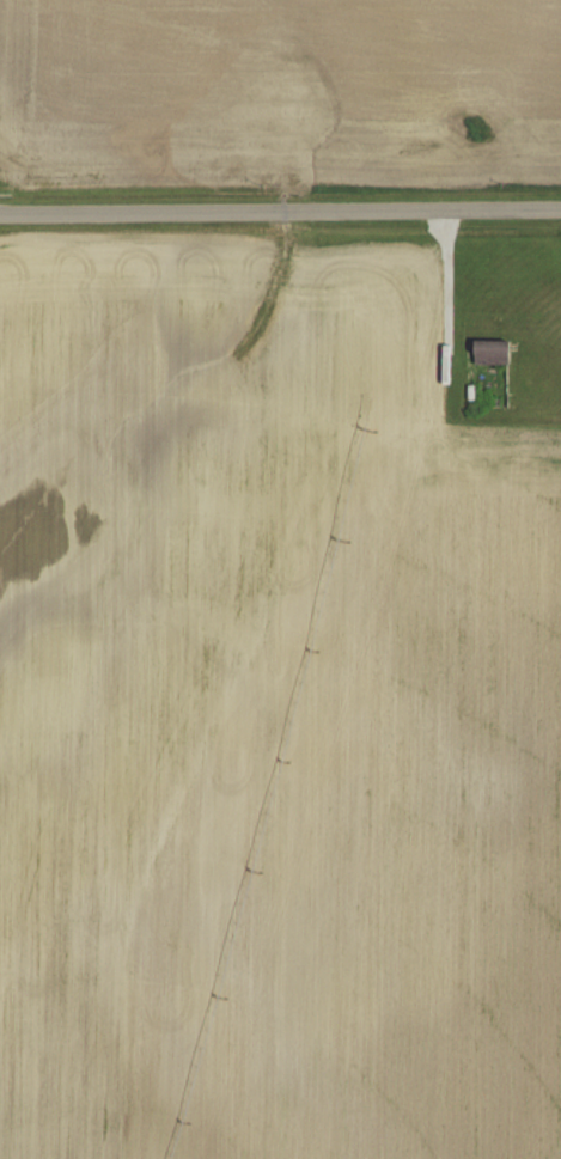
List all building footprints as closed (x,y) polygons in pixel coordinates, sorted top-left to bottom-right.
[(471,364),(507,364),(507,339),(471,339),(471,364)]
